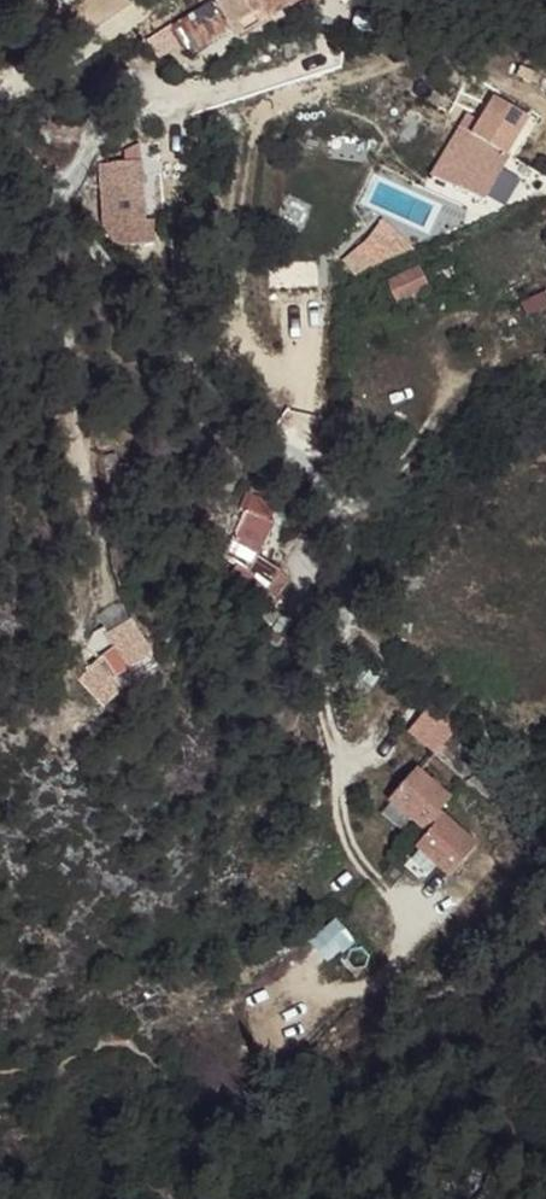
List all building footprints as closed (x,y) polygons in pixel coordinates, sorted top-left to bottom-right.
[(240,28),(269,12),(274,9),(273,7),(268,0),(200,0),(163,22),(167,29),(171,26),(181,40),(188,35),(194,45),(224,26),(240,28)] [(240,28),(242,31),(262,16),(269,12),(240,28)] [(262,16),(242,31),(246,38),(279,17),(276,12),(269,12),(262,16)] [(511,58),(530,68),(534,60),(515,50),(511,58)] [(429,161),(440,167),(442,167),(444,166),(458,173),(470,151),(492,162),(505,140),(501,138),(521,98),(488,79),(473,106),(459,99),(429,161)] [(144,226),(142,148),(126,154),(127,165),(100,167),(102,228),(115,250),(126,243),(118,230),(118,227),(144,226)] [(458,173),(479,184),(492,162),(470,151),(458,173)] [(478,187),(479,184),(458,173),(444,166),(442,167),(478,187)] [(428,227),(432,225),(390,211),(377,225),(346,238),(355,259),(428,227)] [(145,242),(144,226),(118,227),(118,230),(126,243),(145,242)] [(0,232),(0,249),(9,240),(0,232)] [(362,296),(410,276),(399,251),(351,270),(362,296)] [(247,518),(272,532),(283,514),(249,494),(238,513),(247,518)] [(238,567),(248,574),(255,563),(272,532),(247,518),(223,559),(238,567)] [(290,585),(255,563),(248,574),(238,567),(229,580),(274,609),(290,585)] [(160,687),(138,630),(72,656),(95,713),(160,687)] [(435,703),(408,736),(437,761),(465,727),(435,703)] [(443,819),(457,801),(419,772),(390,808),(428,838),(443,819)] [(480,848),(443,819),(428,838),(415,855),(452,884),(480,848)] [(355,937),(335,916),(310,939),(330,960),(355,937)]
